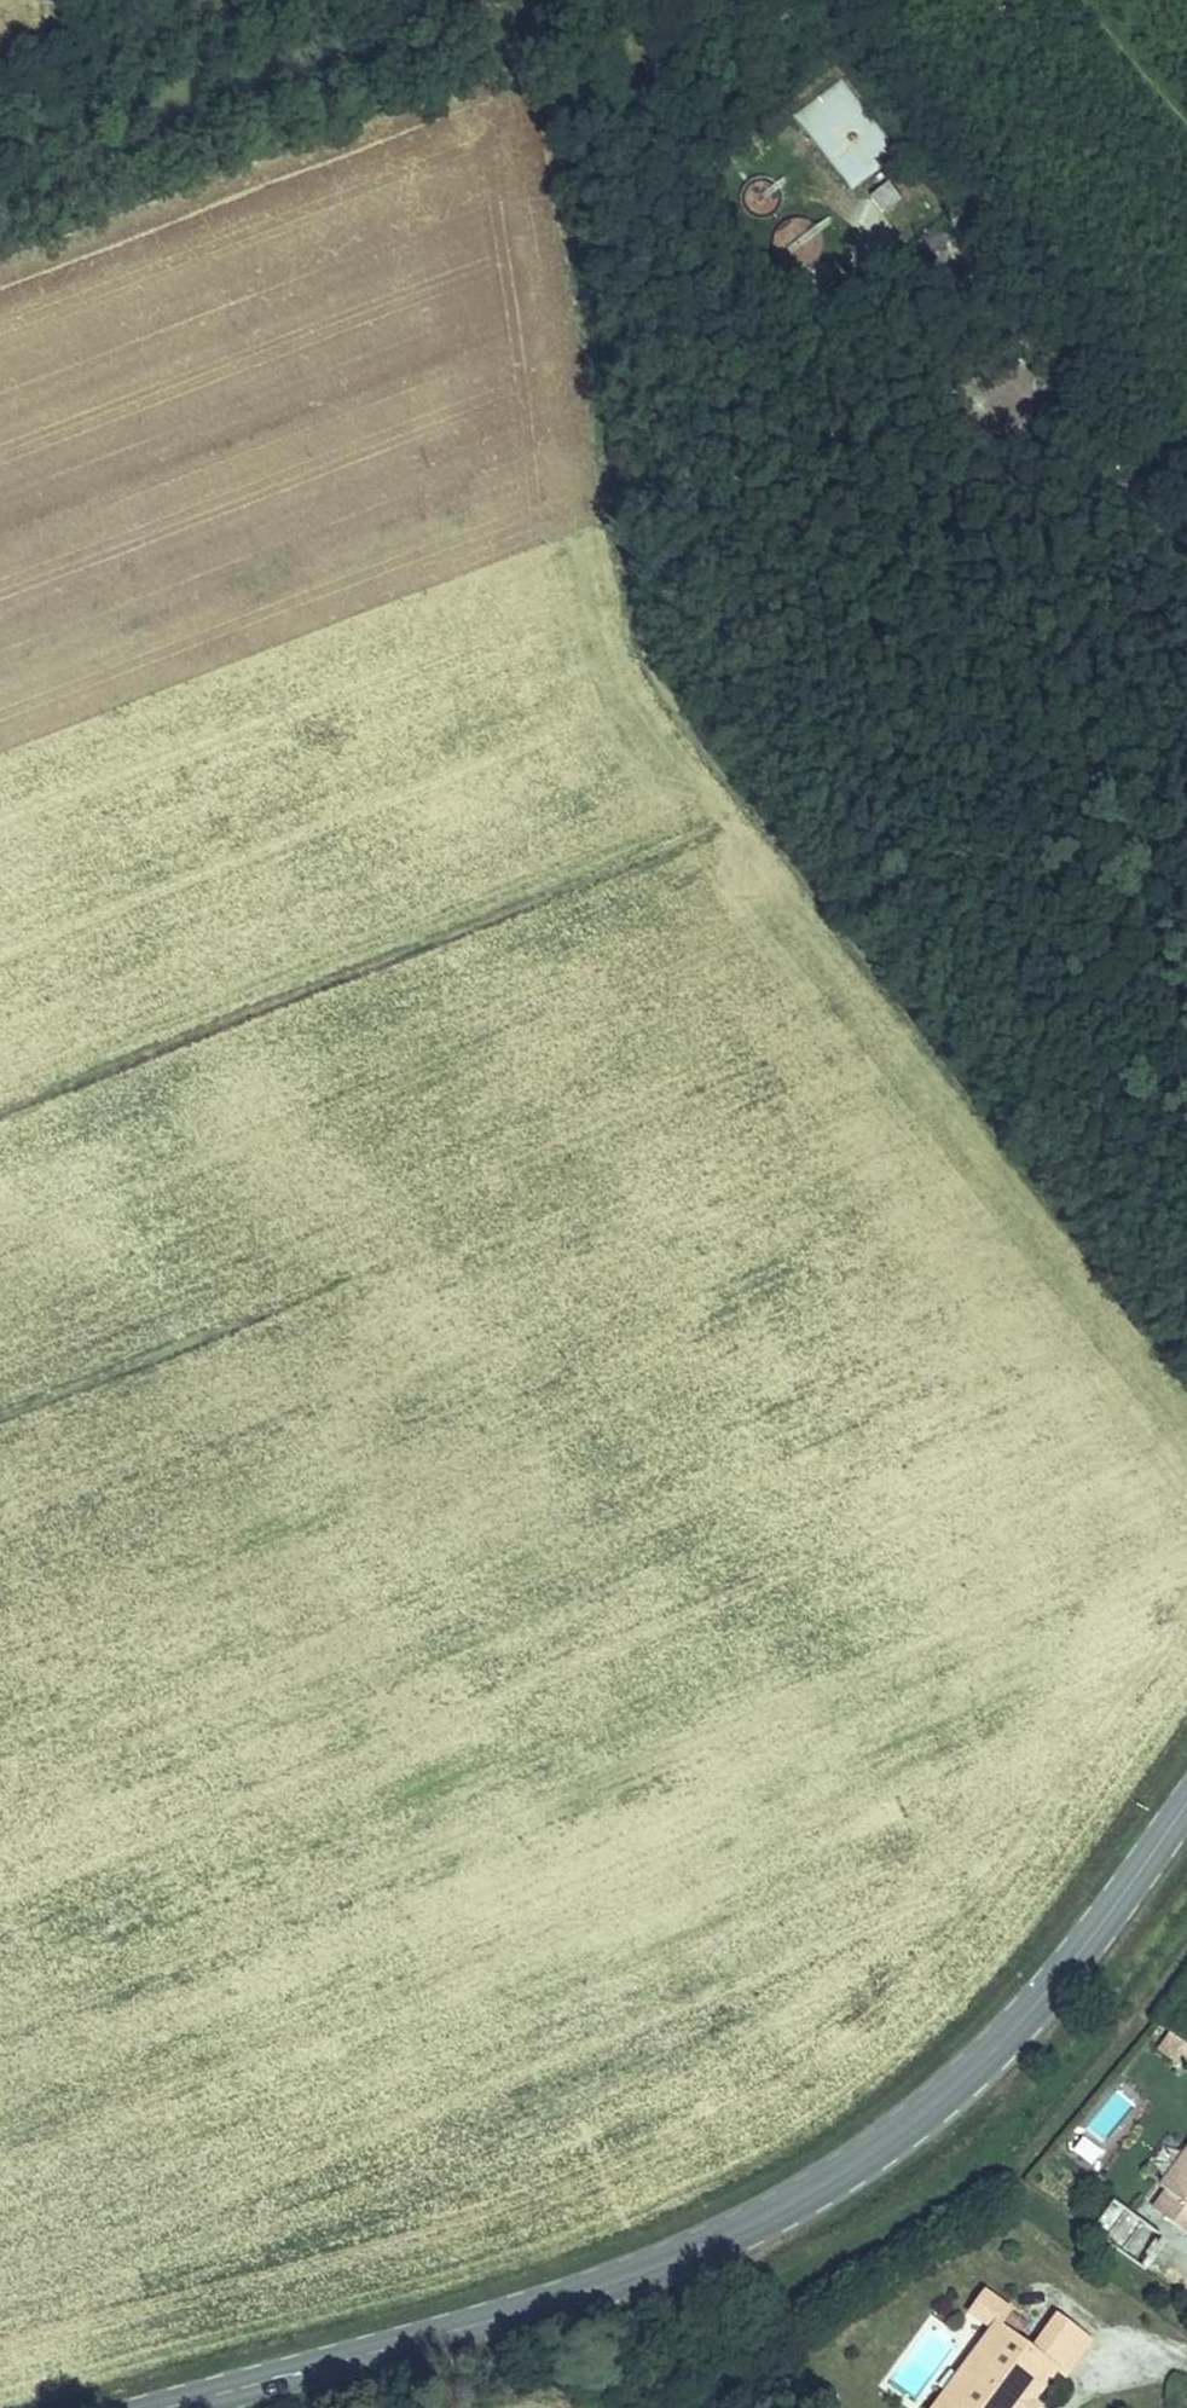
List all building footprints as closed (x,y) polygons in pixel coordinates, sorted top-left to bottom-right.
[(883,214),(899,200),(880,177),(863,191),(883,214)] [(1156,2156),(1162,2160),(1148,2179),(1185,2207),(1186,2205),(1186,2113),(1156,2156)] [(1143,2268),(1163,2238),(1109,2202),(1089,2232),(1143,2268)] [(967,2286),(989,2302),(993,2297),(996,2299),(1007,2284),(982,2266),(967,2286)] [(1088,2314),(1054,2289),(1029,2324),(996,2299),(993,2297),(989,2302),(978,2317),(988,2324),(951,2375),(941,2368),(927,2388),(954,2407),(1007,2407),(1018,2393),(1011,2387),(1023,2370),(1031,2376),(1054,2343),(1063,2350),(1088,2314)] [(988,2324),(978,2317),(941,2368),(951,2375),(988,2324)] [(1031,2376),(1023,2370),(1011,2387),(1018,2393),(1026,2398),(1038,2381),(1031,2376)]
